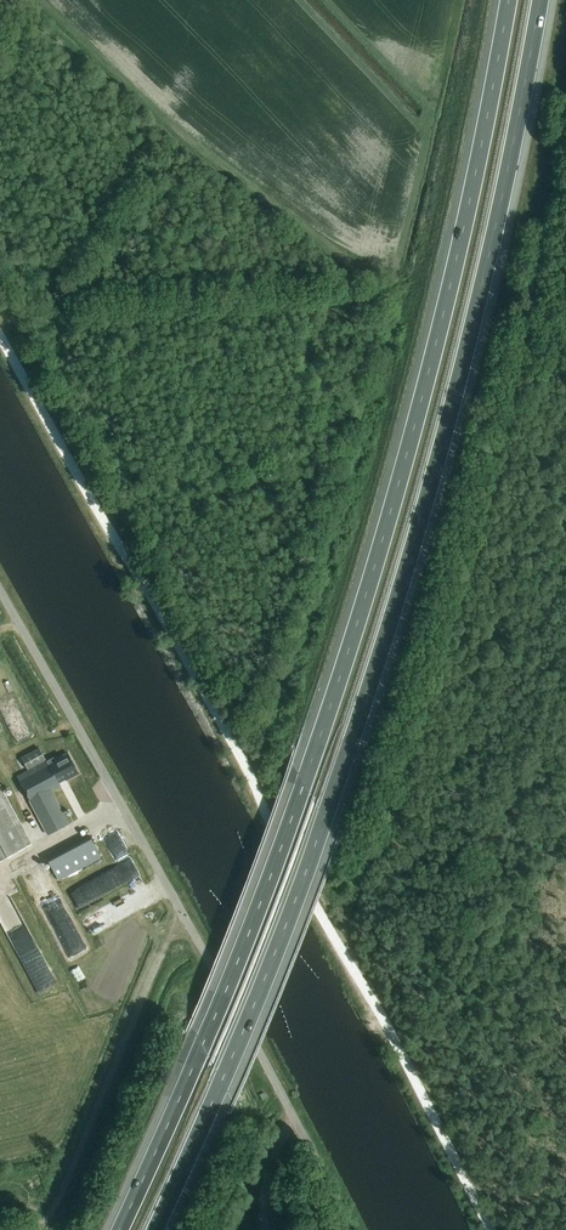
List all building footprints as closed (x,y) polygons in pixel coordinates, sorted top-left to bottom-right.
[(21,743),(37,734),(26,714),(10,722),(21,743)] [(78,774),(67,753),(66,752),(47,762),(39,748),(21,758),(28,770),(16,777),(17,779),(17,780),(47,837),(68,826),(51,793),(60,788),(58,784),(65,781),(67,784),(75,780),(73,776),(78,774)] [(32,844),(0,785),(0,861),(32,844)] [(47,859),(59,881),(102,858),(90,836),(47,859)] [(129,881),(140,873),(132,859),(120,867),(129,881)] [(85,918),(92,934),(137,916),(130,899),(85,918)] [(85,941),(68,950),(73,958),(90,949),(85,941)]
